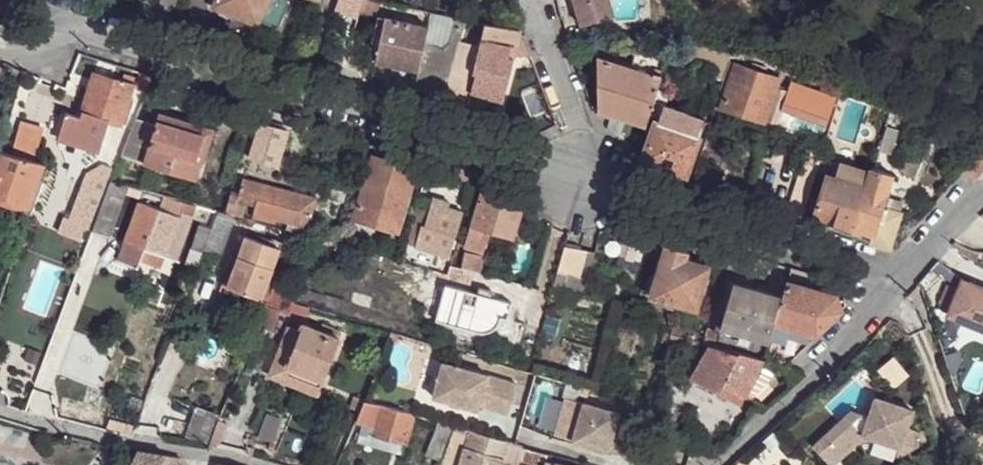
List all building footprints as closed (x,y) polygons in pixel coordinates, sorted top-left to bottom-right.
[(162,7),(175,10),(178,0),(164,0),(162,7)] [(236,13),(237,9),(263,18),(270,0),(218,0),(215,5),(236,13)] [(279,0),(270,0),(263,18),(260,24),(272,30),(284,2),(279,0)] [(374,6),(380,8),(384,0),(376,0),(374,6)] [(585,22),(612,15),(608,0),(580,0),(585,22)] [(417,87),(445,95),(458,53),(461,43),(463,35),(468,19),(432,9),(428,22),(401,15),(402,10),(389,6),(377,58),(418,70),(417,87)] [(237,9),(236,13),(260,24),(263,18),(237,9)] [(445,95),(445,96),(469,103),(473,89),(477,75),(509,81),(520,49),(522,30),(488,23),(480,47),(461,43),(458,53),(445,95)] [(652,113),(660,89),(664,77),(671,56),(638,51),(634,68),(601,59),(602,89),(620,95),(614,114),(647,124),(652,113)] [(775,95),(778,84),(780,78),(738,65),(725,106),(767,120),(775,95)] [(132,85),(93,73),(83,110),(111,119),(121,121),(132,85)] [(477,75),(473,89),(505,97),(509,81),(477,75)] [(843,91),(823,83),(820,93),(792,85),(791,88),(778,84),(775,95),(787,99),(786,103),(783,112),(832,128),(843,91)] [(612,119),(614,114),(620,95),(602,89),(600,110),(600,113),(600,115),(612,119)] [(652,113),(659,116),(662,117),(667,105),(671,93),(660,89),(652,113)] [(659,116),(657,122),(703,137),(707,120),(667,105),(662,117),(659,116)] [(101,150),(111,119),(83,110),(82,114),(64,108),(55,135),(101,150)] [(869,122),(877,125),(880,113),(872,110),(869,122)] [(205,136),(181,129),(183,122),(162,116),(159,126),(147,164),(198,181),(204,162),(198,159),(205,136)] [(124,157),(147,164),(159,126),(138,118),(124,157)] [(183,122),(181,129),(205,136),(198,159),(204,162),(214,131),(183,122)] [(657,122),(644,160),(656,164),(677,170),(689,174),(703,137),(657,122)] [(12,154),(33,159),(41,129),(21,124),(12,154)] [(263,124),(254,158),(281,167),(292,130),(263,124)] [(898,132),(887,129),(879,151),(891,155),(898,132)] [(982,170),(982,146),(979,145),(960,169),(963,172),(975,181),(982,170)] [(43,163),(33,159),(12,154),(0,151),(0,210),(22,217),(43,163)] [(356,217),(375,158),(365,154),(354,189),(346,214),(356,217)] [(417,171),(375,158),(356,217),(379,226),(377,235),(397,240),(417,171)] [(677,170),(656,164),(653,173),(673,180),(677,170)] [(894,174),(875,167),(868,187),(855,227),(873,234),(871,240),(892,247),(902,215),(883,209),(887,200),(894,174)] [(855,227),(868,187),(830,174),(817,214),(855,227)] [(246,180),(242,194),(261,199),(257,218),(278,225),(280,220),(311,228),(319,200),(246,180)] [(96,229),(95,231),(111,237),(129,187),(114,182),(96,229)] [(346,214),(354,189),(333,183),(330,195),(340,200),(336,212),(346,214)] [(470,245),(488,249),(494,232),(515,237),(525,202),(484,191),(470,245)] [(424,229),(433,196),(424,194),(414,225),(424,229)] [(91,195),(81,223),(92,227),(102,199),(91,195)] [(424,229),(429,230),(440,234),(435,248),(432,261),(447,266),(457,231),(459,232),(464,212),(450,207),(452,201),(433,196),(424,229)] [(186,202),(170,198),(167,207),(164,207),(163,210),(181,216),(183,213),(186,202)] [(883,209),(902,215),(905,206),(887,200),(883,209)] [(141,203),(128,243),(148,250),(166,257),(181,216),(163,210),(141,203)] [(218,211),(214,225),(232,232),(236,216),(227,213),(218,211)] [(183,213),(181,216),(166,257),(178,261),(192,223),(193,217),(183,213)] [(214,230),(204,251),(223,258),(232,232),(214,225),(214,230)] [(190,251),(201,256),(204,251),(214,230),(199,226),(190,251)] [(440,234),(429,230),(424,246),(435,248),(440,234)] [(247,236),(240,255),(274,267),(281,248),(247,236)] [(148,250),(128,243),(121,261),(140,268),(143,261),(148,250)] [(670,244),(654,293),(699,307),(711,265),(688,257),(690,250),(670,244)] [(567,245),(552,300),(561,302),(565,289),(585,295),(597,252),(567,245)] [(163,266),(166,257),(148,250),(143,261),(163,266)] [(274,267),(240,255),(229,285),(264,296),(274,267)] [(811,275),(791,268),(788,282),(807,288),(811,275)] [(450,273),(447,285),(473,291),(475,287),(476,280),(450,273)] [(297,299),(301,287),(277,280),(273,291),(267,305),(280,310),(291,316),(297,303),(297,299)] [(476,280),(475,287),(518,299),(520,292),(476,280)] [(776,322),(783,295),(735,281),(722,328),(723,328),(770,341),(776,322)] [(960,281),(947,313),(963,319),(961,324),(982,333),(982,290),(960,281)] [(807,288),(788,282),(783,295),(776,322),(783,324),(819,334),(843,308),(837,296),(807,288)] [(503,318),(509,318),(513,301),(473,291),(447,285),(438,319),(469,328),(477,330),(483,332),(492,331),(493,330),(499,326),(500,325),(503,318)] [(280,310),(267,305),(262,315),(260,323),(273,329),(280,310)] [(819,334),(783,324),(774,353),(794,358),(801,351),(819,334)] [(288,326),(268,373),(317,394),(340,340),(308,325),(304,333),(288,326)] [(674,334),(697,340),(698,332),(675,326),(673,334),(674,334)] [(475,337),(477,330),(469,328),(467,335),(475,337)] [(765,359),(770,341),(723,328),(721,334),(708,330),(705,342),(711,344),(765,359)] [(699,362),(711,344),(705,342),(700,341),(697,340),(674,334),(668,353),(699,362)] [(745,395),(765,359),(711,344),(699,362),(691,378),(719,392),(724,386),(745,395)] [(779,364),(765,359),(745,395),(753,400),(772,377),(779,364)] [(891,361),(878,372),(893,389),(905,378),(891,361)] [(523,384),(449,362),(439,397),(485,410),(486,405),(514,414),(523,384)] [(742,404),(745,395),(724,386),(719,392),(742,404)] [(635,416),(586,402),(575,438),(610,449),(612,441),(627,445),(635,416)] [(978,423),(982,413),(958,402),(962,415),(978,423)] [(871,403),(867,420),(852,416),(812,450),(825,464),(837,464),(864,441),(899,448),(904,428),(908,412),(871,403)] [(369,404),(360,424),(368,427),(363,440),(374,444),(378,438),(410,447),(413,436),(420,418),(369,404)] [(187,437),(209,446),(210,443),(218,424),(221,416),(198,408),(187,437)] [(218,424),(210,443),(219,447),(228,427),(218,424)] [(426,464),(443,464),(457,430),(440,425),(426,464)] [(919,433),(904,428),(899,448),(896,461),(919,446),(919,433)] [(443,464),(464,464),(464,463),(474,435),(457,430),(443,464)] [(474,435),(464,463),(471,464),(503,464),(505,459),(510,445),(474,435)] [(378,438),(374,444),(407,454),(410,447),(378,438)] [(505,459),(521,463),(526,450),(510,445),(505,459)] [(521,463),(529,464),(548,464),(551,458),(526,450),(521,463)] [(136,451),(130,464),(178,464),(180,459),(136,451)]
